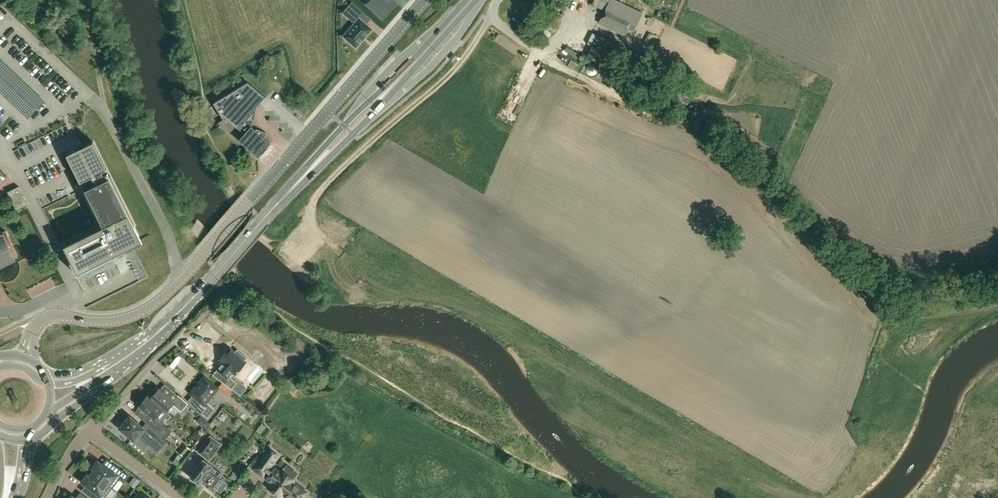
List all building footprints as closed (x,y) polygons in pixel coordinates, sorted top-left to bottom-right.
[(367,4),(382,17),(396,2),(393,0),(371,0),(367,4)] [(558,0),(545,0),(541,7),(552,12),(558,0)] [(596,6),(597,6),(605,10),(599,22),(630,37),(642,12),(616,0),(583,0),(596,6)] [(362,11),(353,3),(348,8),(357,16),(362,11)] [(344,35),(343,36),(344,37),(344,36),(355,46),(355,47),(356,47),(357,47),(356,46),(362,40),(362,41),(367,35),(372,30),(372,29),(360,19),(360,18),(359,18),(359,19),(344,35)] [(615,53),(619,45),(613,42),(597,34),(587,56),(603,64),(609,50),(615,53)] [(27,117),(44,100),(0,59),(0,92),(27,117)] [(649,90),(654,82),(641,75),(636,83),(649,90)] [(266,97),(248,81),(213,102),(224,119),(226,118),(238,128),(244,133),(239,140),(258,157),(270,143),(262,136),(265,132),(266,133),(266,132),(258,128),(257,129),(258,129),(257,131),(251,126),(250,126),(244,120),(265,97),(266,97)] [(685,103),(681,94),(675,97),(679,104),(679,106),(685,103)] [(679,104),(675,97),(664,103),(667,110),(679,104)] [(85,177),(89,184),(84,186),(103,225),(65,244),(73,259),(70,261),(77,275),(113,257),(111,253),(112,253),(112,252),(116,250),(119,257),(125,253),(122,247),(126,245),(128,249),(142,242),(133,224),(135,223),(110,173),(106,176),(102,169),(107,167),(93,139),(67,153),(81,180),(85,177)] [(18,208),(29,202),(20,185),(9,190),(18,208)] [(18,254),(6,230),(0,233),(0,263),(18,254)] [(235,373),(246,362),(229,348),(219,360),(222,362),(217,368),(227,377),(232,371),(235,373)] [(206,417),(215,406),(207,399),(217,387),(204,376),(191,392),(201,401),(196,407),(206,417)] [(235,384),(232,388),(239,394),(246,386),(238,380),(236,382),(235,384)] [(174,400),(159,388),(157,387),(156,387),(152,391),(152,393),(153,394),(151,398),(163,408),(162,409),(165,411),(172,403),(181,411),(188,403),(179,395),(174,400)] [(163,408),(151,398),(147,395),(144,399),(143,398),(141,398),(137,402),(137,404),(139,405),(153,418),(149,423),(158,432),(162,435),(166,438),(172,431),(164,425),(165,423),(156,416),(162,409),(163,408)] [(122,420),(119,424),(119,426),(120,427),(119,428),(132,438),(134,440),(138,435),(149,444),(158,452),(166,442),(161,437),(162,435),(158,432),(149,423),(144,428),(130,416),(125,421),(124,420),(122,420)] [(211,467),(212,466),(207,462),(221,444),(210,436),(198,452),(206,458),(204,460),(203,459),(190,477),(199,484),(199,483),(200,482),(213,491),(214,492),(216,489),(221,492),(227,484),(223,480),(225,477),(211,467)] [(259,461),(253,469),(263,476),(266,472),(268,468),(269,468),(278,456),(268,449),(259,461)] [(174,459),(179,463),(183,458),(178,454),(174,459)] [(92,473),(112,488),(119,478),(124,481),(129,475),(113,464),(109,469),(98,461),(93,468),(94,469),(92,473)] [(266,472),(270,475),(267,479),(272,483),(269,486),(268,487),(274,492),(281,497),(283,494),(284,496),(285,497),(304,497),(308,493),(301,488),(292,482),(293,480),(293,479),(298,473),(286,464),(284,467),(282,468),(283,469),(281,471),(281,470),(279,472),(275,469),(272,471),(268,468),(266,472)] [(92,473),(89,477),(87,475),(82,482),(93,490),(89,496),(92,497),(104,497),(112,488),(92,473)] [(134,476),(129,484),(135,488),(140,480),(134,476)] [(114,488),(110,494),(115,497),(119,491),(114,488)]
